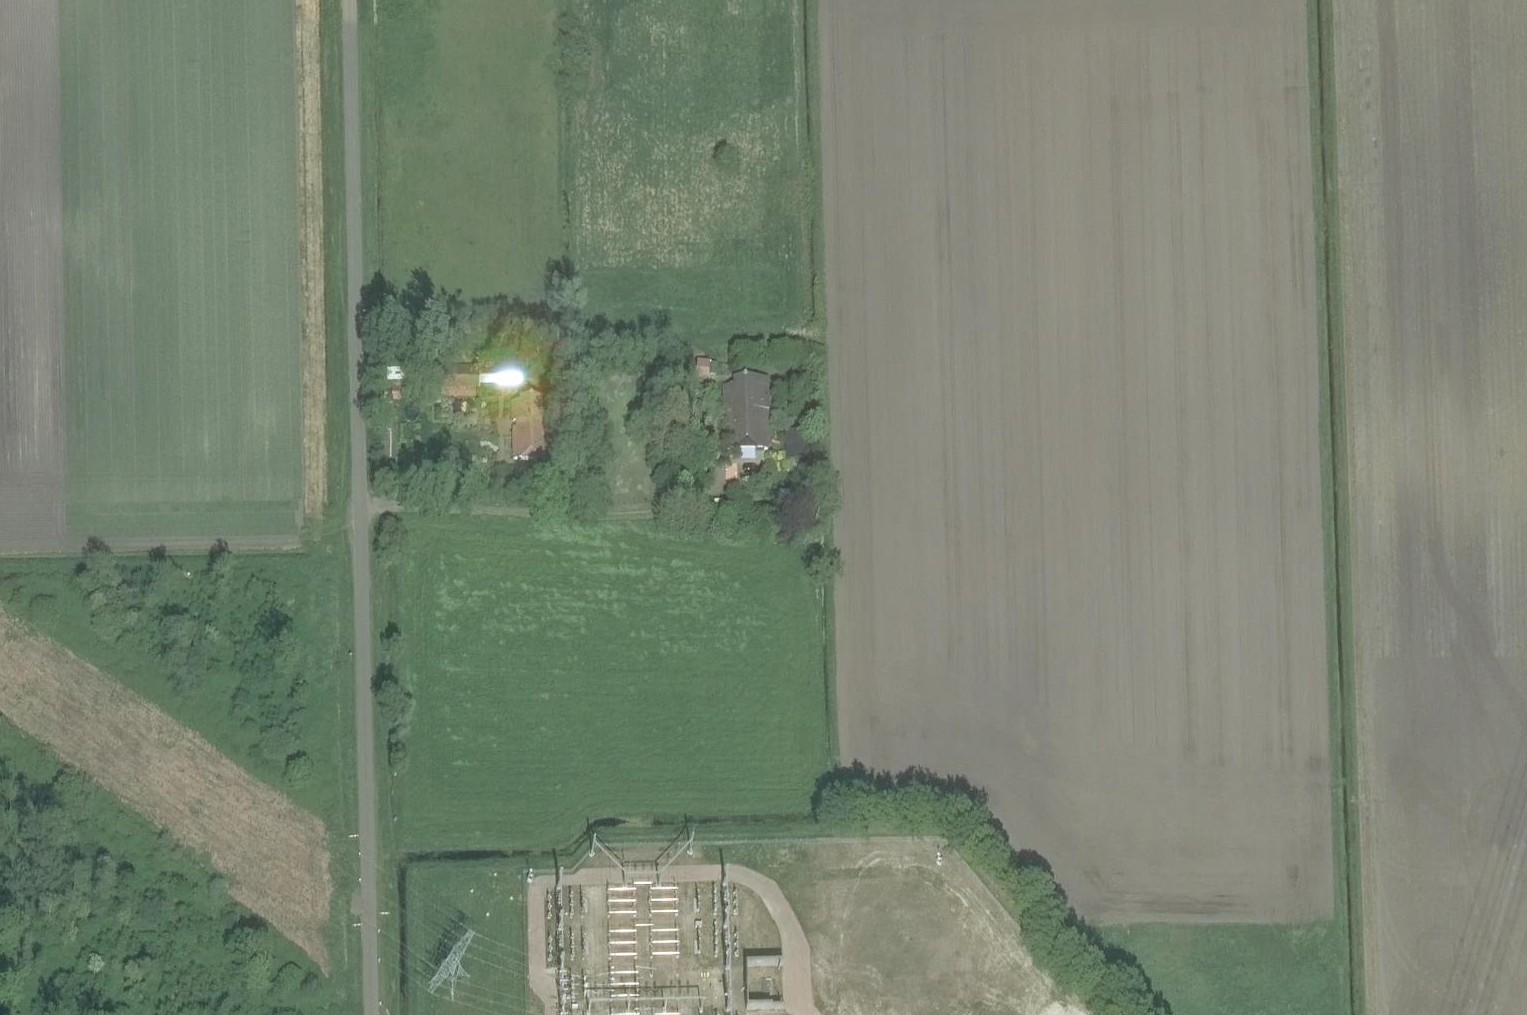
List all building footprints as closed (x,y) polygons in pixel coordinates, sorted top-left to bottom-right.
[(698,360),(698,377),(710,377),(710,360),(698,360)] [(765,414),(768,411),(767,377),(732,377),(732,385),(723,385),(724,450),(765,449),(765,414)] [(513,461),(545,460),(544,404),(537,404),(537,397),(518,397),(518,401),(511,401),(513,461)] [(799,410),(799,429),(809,428),(809,409),(799,410)] [(730,974),(732,1006),(751,1005),(750,993),(773,992),(773,1000),(786,999),(784,961),(745,963),(746,973),(730,974)]
